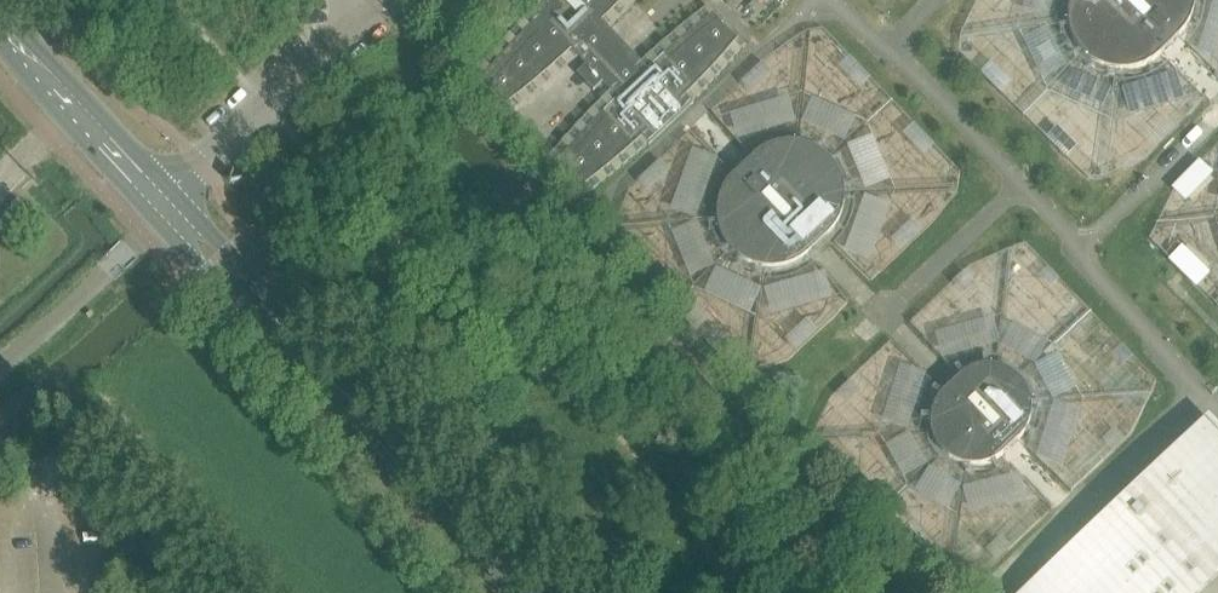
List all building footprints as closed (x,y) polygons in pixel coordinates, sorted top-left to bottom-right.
[(558,161),(557,162),(565,168),(575,178),(581,186),(597,174),(612,162),(627,150),(641,137),(649,145),(692,105),(684,97),(698,84),(711,70),(724,55),(737,40),(729,33),(729,34),(719,23),(713,15),(697,27),(690,33),(675,45),(660,58),(646,70),(630,53),(629,54),(616,40),(617,39),(600,22),(614,9),(622,0),(541,0),(526,15),(533,23),(520,36),(507,50),(494,64),(481,80),(488,86),(489,86),(498,96),(498,97),(504,105),(520,93),(535,81),(550,68),(564,56),(572,49),(586,64),(576,73),(593,92),(603,83),(617,98),(603,111),(597,118),(584,132),(571,146),(558,161)] [(1194,0),(1071,0),(1069,9),(1070,18),(1071,27),(1075,36),(1079,44),(1085,51),(1093,57),(1101,61),(1110,64),(1119,66),(1128,66),(1137,64),(1146,61),(1154,56),(1161,50),(1179,31),(1185,24),(1189,16),(1193,7),(1194,0)] [(719,212),(719,221),(720,230),(723,239),(727,247),(733,255),(741,260),(749,265),(757,268),(766,270),(776,270),(785,269),(794,266),(802,262),(809,256),(828,238),(834,231),(839,223),(842,214),(844,205),(844,196),(843,186),(840,178),(835,169),(830,162),(822,156),(814,151),(806,148),(797,146),(787,146),(778,147),(769,150),(761,155),(754,161),(735,179),(729,186),(724,194),(721,202),(719,212)] [(1019,383),(1017,380),(1014,377),(1011,375),(1008,373),(1005,371),(1001,370),(998,368),(994,368),(990,367),(987,367),(983,367),(979,367),(975,368),(972,369),(968,370),(965,372),(962,374),(959,376),(956,379),(941,393),(938,396),(936,399),(934,402),(932,405),(931,408),(930,412),(929,416),(928,419),(928,423),(928,427),(928,431),(929,434),(930,438),(932,441),(933,445),(935,448),(937,451),(940,454),(943,456),(946,459),(949,461),(952,463),(955,464),(959,465),(963,466),(966,467),(970,467),(974,467),(978,466),(981,466),(985,465),(988,463),(992,462),(995,460),(998,457),(1001,455),(1016,441),(1018,438),(1021,435),(1023,432),(1024,429),(1026,425),(1027,422),(1028,418),(1029,414),(1029,411),(1029,407),(1028,403),(1028,399),(1026,396),(1025,392),(1023,389),(1021,386),(1019,383)] [(1217,575),(1217,442),(1204,428),(1032,592),(1200,592),(1217,575)]
